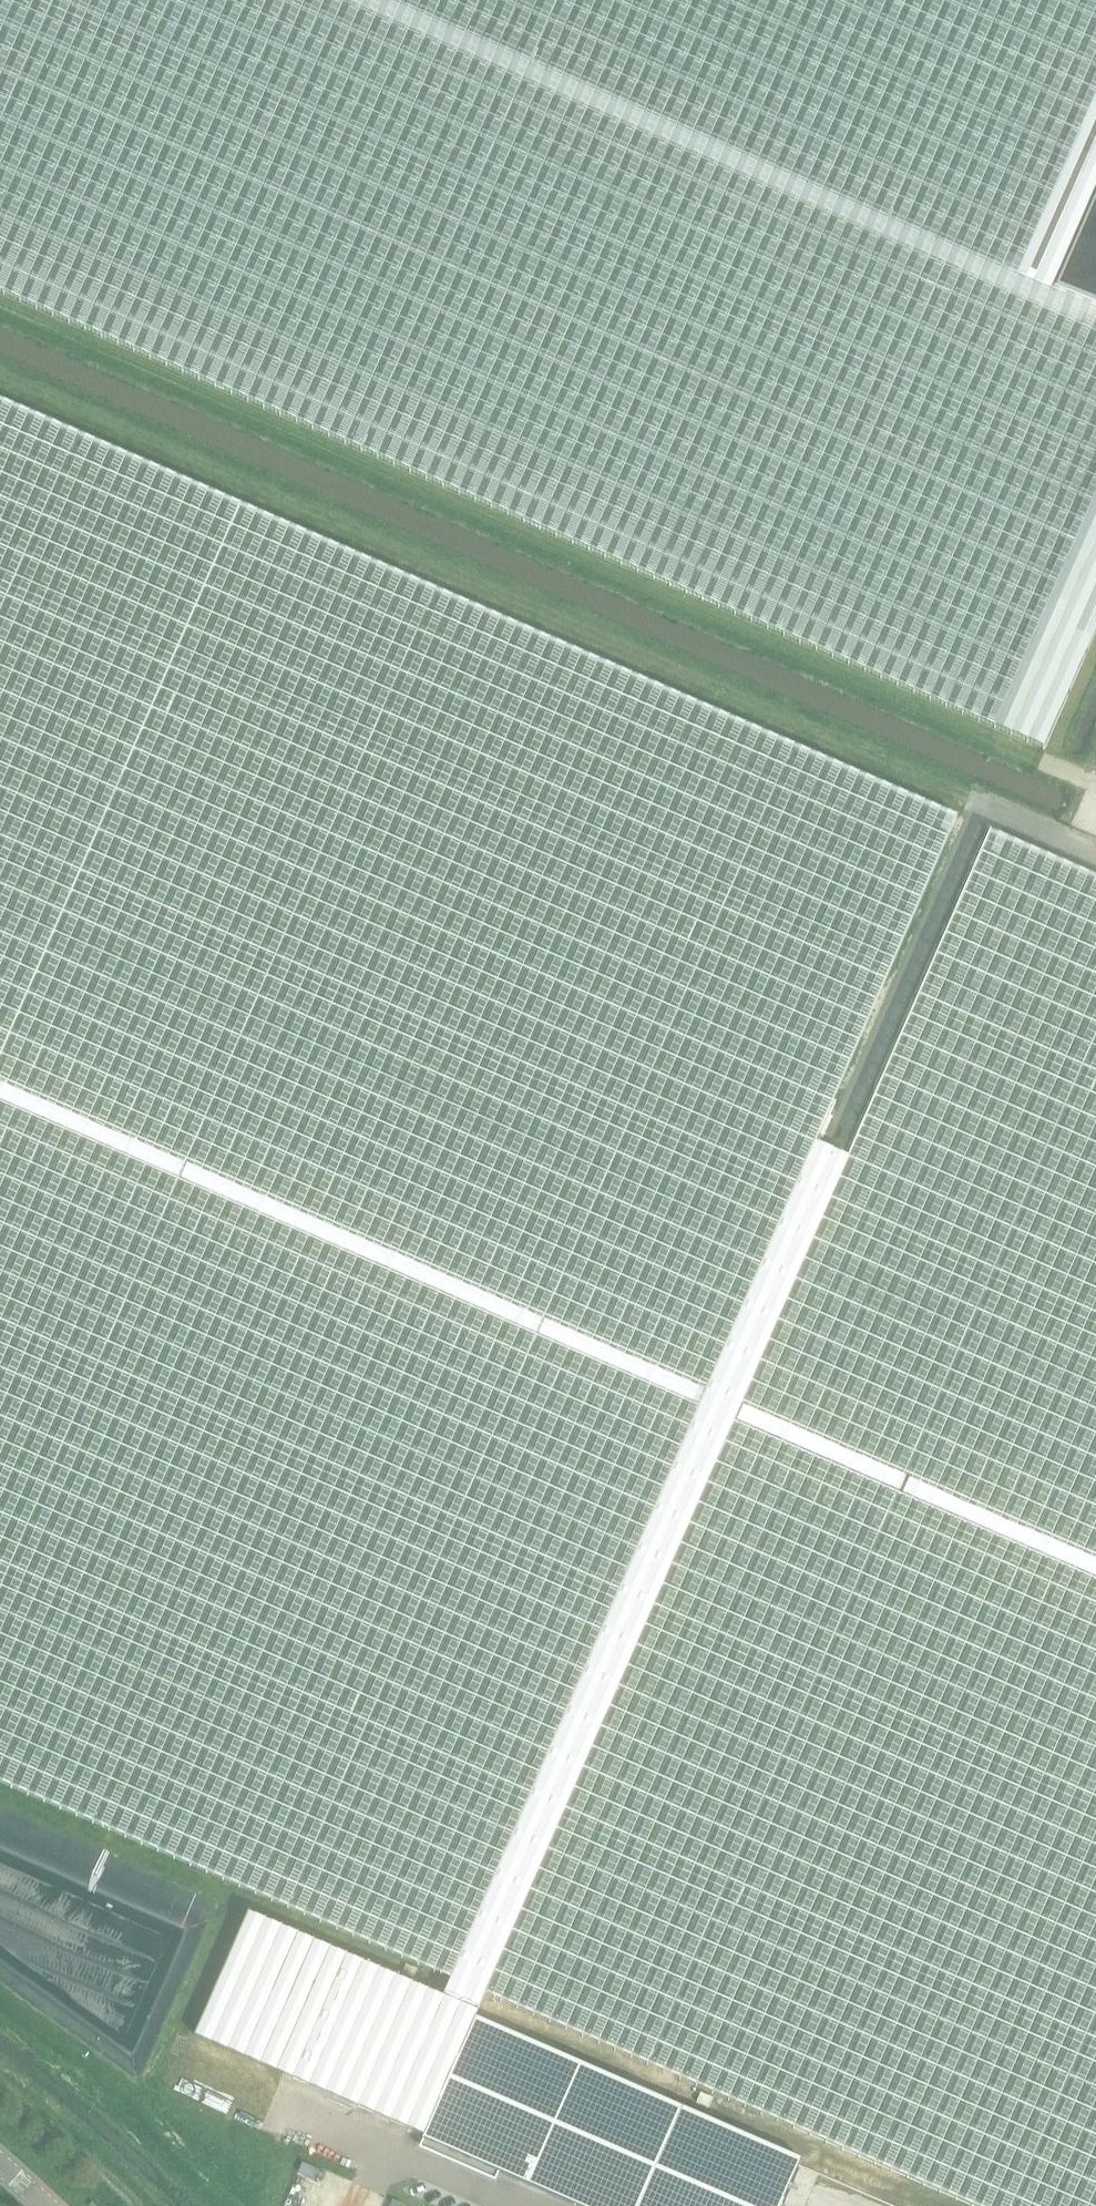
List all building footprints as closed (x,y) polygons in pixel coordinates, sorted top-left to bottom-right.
[(1045,750),(1048,744),(1095,635),(1095,0),(0,0),(0,293),(1045,750)] [(849,1158),(816,1144),(958,819),(0,402),(0,1782),(452,1979),(484,1993),(849,1158)] [(990,833),(849,1158),(484,1993),(583,2036),(973,2205),(1095,2205),(1095,879),(990,833)] [(452,1979),(444,1998),(249,1913),(195,2036),(425,2136),(420,2148),(496,2181),(499,2173),(574,2205),(782,2205),(802,2160),(573,2060),(583,2036),(484,1993),(452,1979)]
